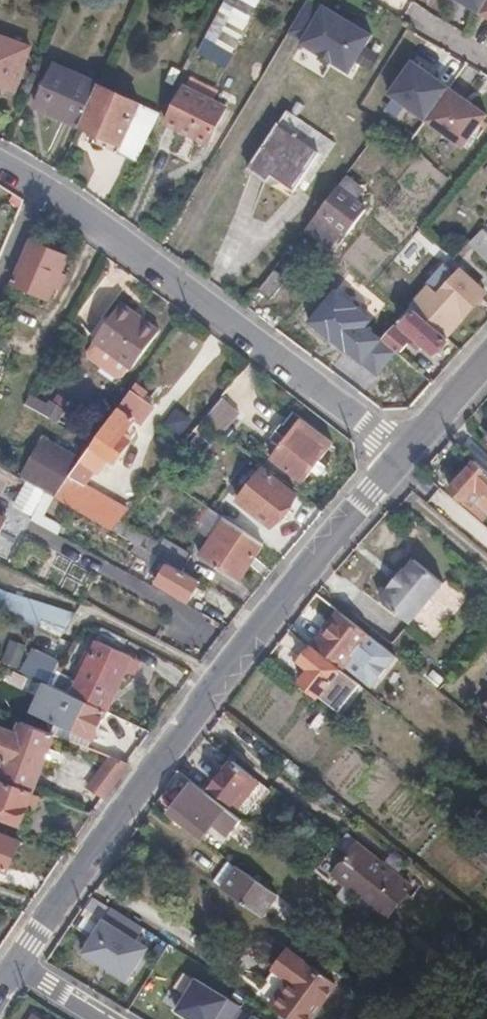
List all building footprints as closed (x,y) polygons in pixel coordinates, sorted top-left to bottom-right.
[(486,0),(459,0),(480,12),(486,0)] [(323,14),(311,7),(295,34),(312,44),(307,53),(356,81),(382,38),(328,7),(323,14)] [(0,36),(0,86),(14,90),(30,46),(0,36)] [(424,120),(449,87),(413,61),(389,94),(424,120)] [(38,106),(80,126),(98,83),(57,64),(38,106)] [(92,141),(133,160),(158,111),(98,83),(80,126),(95,133),(92,141)] [(207,141),(226,105),(185,85),(166,121),(207,141)] [(480,109),(449,87),(424,120),(454,140),(456,138),(472,119),(480,109)] [(486,114),(480,109),(472,119),(456,138),(453,141),(463,148),(486,114)] [(318,154),(277,124),(248,166),(290,194),(318,154)] [(365,210),(338,186),(307,227),(333,246),(344,231),(347,234),(365,210)] [(485,232),(470,247),(486,263),(486,234),(485,232)] [(68,258),(32,244),(15,285),(50,301),(68,258)] [(275,269),(259,290),(270,299),(286,278),(275,269)] [(328,270),(312,291),(338,311),(353,292),(328,270)] [(412,307),(447,338),(486,293),(463,271),(441,295),(432,287),(412,307)] [(157,332),(118,306),(86,350),(88,359),(116,379),(124,377),(157,332)] [(435,354),(449,340),(447,338),(412,307),(403,317),(406,320),(401,325),(435,354)] [(382,339),(396,352),(399,350),(407,344),(409,339),(394,326),(382,339)] [(360,329),(351,342),(363,351),(372,339),(360,329)] [(83,464),(58,500),(108,530),(115,533),(131,513),(86,488),(96,474),(99,476),(112,457),(118,461),(130,444),(125,440),(137,423),(134,421),(146,403),(143,401),(149,393),(138,385),(83,464)] [(223,397),(204,421),(224,436),(244,413),(223,397)] [(287,443),(274,461),(304,484),(333,443),(294,413),(284,426),(282,425),(275,435),(287,443)] [(216,449),(224,436),(204,421),(195,432),(216,449)] [(44,493),(48,495),(58,500),(83,464),(42,441),(21,479),(26,482),(44,493)] [(474,462),(450,491),(465,505),(476,493),(483,499),(486,494),(486,473),(474,462)] [(263,471),(239,502),(274,529),(298,497),(263,471)] [(44,493),(26,482),(12,506),(30,516),(44,493)] [(483,499),(476,493),(465,505),(484,521),(486,517),(486,494),(483,499)] [(191,502),(185,511),(209,528),(215,518),(191,502)] [(242,581),(265,545),(264,544),(244,531),(221,516),(198,551),(242,581)] [(244,531),(264,544),(269,534),(250,520),(244,531)] [(158,558),(173,566),(186,574),(195,556),(168,540),(158,558)] [(156,557),(139,547),(136,552),(145,557),(143,562),(151,567),(156,557)] [(442,582),(413,558),(404,570),(400,566),(386,584),(389,588),(380,600),(411,623),(442,582)] [(191,603),(204,584),(186,574),(173,566),(167,574),(164,572),(157,583),(191,603)] [(68,630),(76,617),(48,606),(43,621),(68,630)] [(371,689),(396,657),(341,612),(316,643),(371,689)] [(68,693),(107,711),(132,658),(116,651),(122,637),(100,625),(68,693)] [(360,687),(313,648),(302,663),(311,671),(303,683),(340,713),(360,687)] [(31,676),(45,682),(51,685),(62,667),(43,657),(31,676)] [(93,741),(107,711),(68,693),(51,685),(45,682),(41,690),(31,712),(55,722),(93,741)] [(34,792),(54,735),(22,723),(17,735),(0,728),(0,757),(7,760),(1,779),(34,792)] [(89,789),(104,799),(129,764),(110,757),(89,789)] [(232,804),(253,777),(233,761),(213,788),(232,804)] [(1,781),(0,783),(0,820),(22,828),(29,812),(35,813),(40,800),(34,798),(35,794),(1,781)] [(229,837),(240,822),(191,784),(170,812),(193,830),(203,817),(229,837)] [(0,835),(0,872),(7,875),(21,845),(0,835)] [(387,919),(410,888),(357,847),(346,860),(333,850),(317,871),(329,882),(333,877),(387,919)] [(306,870),(313,860),(300,850),(292,859),(306,870)] [(260,916),(276,895),(238,866),(221,888),(260,916)] [(127,982),(148,950),(104,922),(83,954),(127,982)] [(284,1018),(304,1018),(328,982),(279,951),(263,974),(282,986),(267,1009),(284,1018)] [(228,1002),(195,981),(176,1013),(186,1018),(218,1018),(228,1002)]
